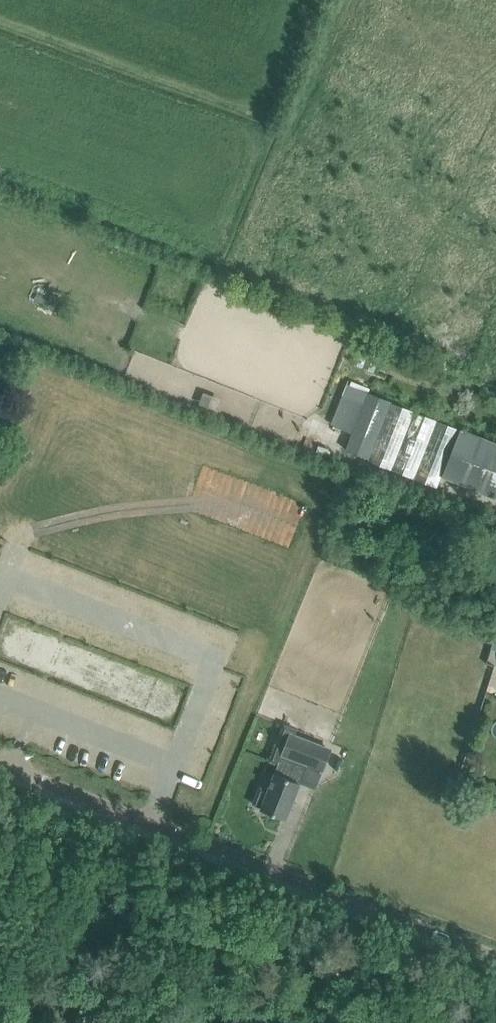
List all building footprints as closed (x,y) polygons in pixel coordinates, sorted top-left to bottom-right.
[(345,450),(369,460),(438,490),(443,477),(461,429),(392,402),(368,392),(362,405),(351,434),(345,450)] [(362,405),(341,397),(331,426),(351,434),(362,405)] [(443,477),(495,498),(495,443),(461,429),(443,477)] [(495,577),(495,544),(486,574),(495,577)] [(261,810),(284,819),(287,820),(301,783),(300,783),(306,765),(316,769),(328,740),(294,727),(274,772),(275,773),(268,790),(260,787),(253,804),(262,807),(261,810)]
